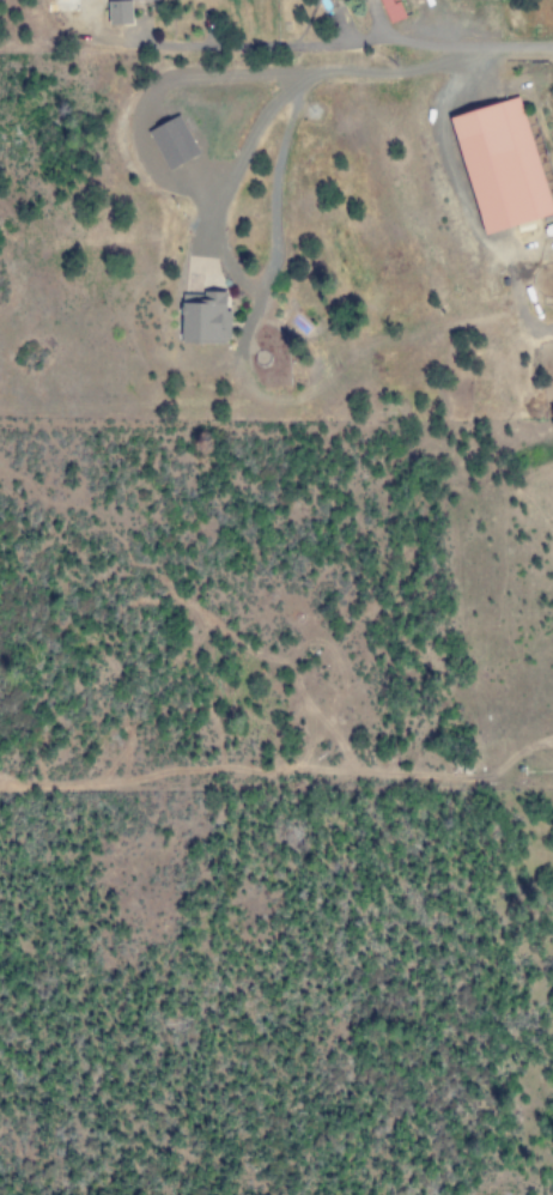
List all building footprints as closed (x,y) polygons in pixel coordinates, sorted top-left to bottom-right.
[(131,23),(131,0),(107,0),(108,24),(131,23)] [(405,17),(400,0),(380,0),(388,23),(405,17)] [(449,115),(481,234),(552,214),(520,96),(449,115)] [(199,153),(179,114),(147,130),(167,169),(199,153)] [(180,342),(230,343),(230,311),(225,311),(226,291),(205,291),(205,302),(181,302),(180,342)]
